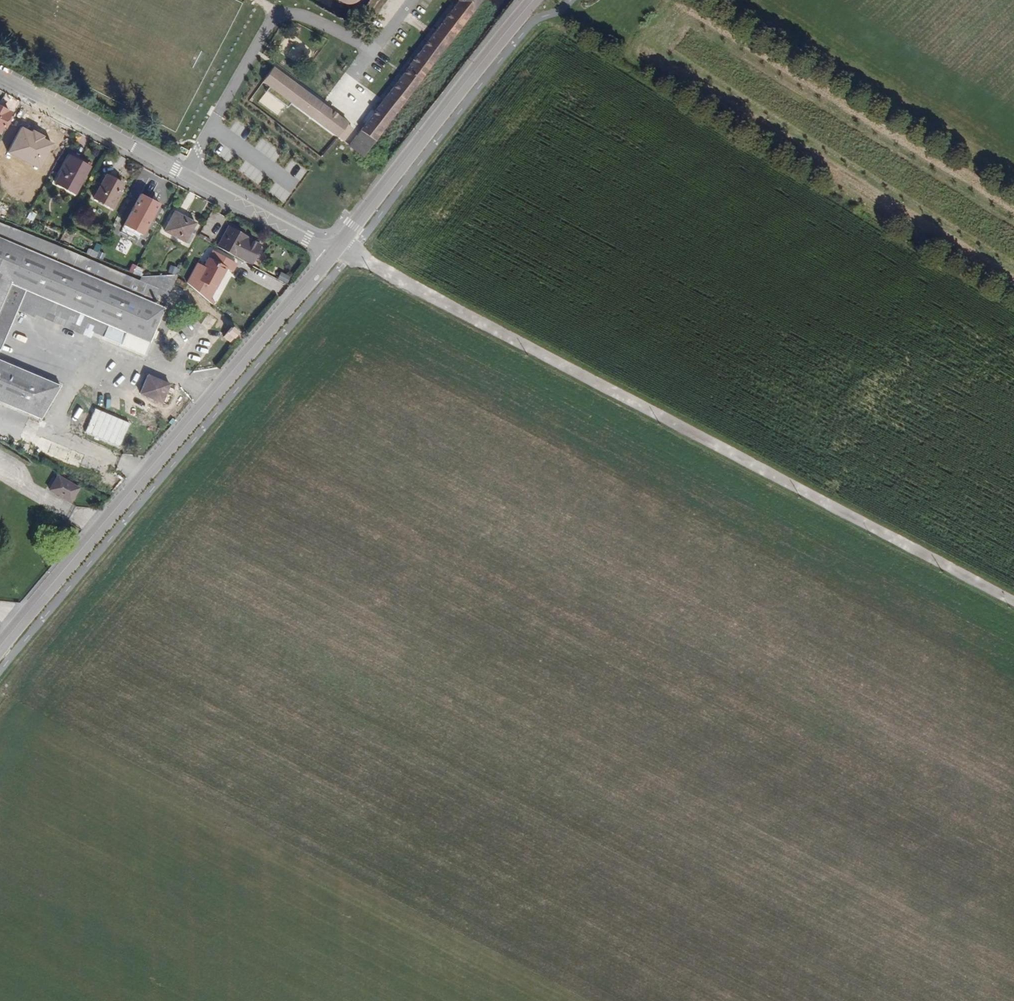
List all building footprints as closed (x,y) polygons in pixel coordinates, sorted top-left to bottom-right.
[(328,1),(330,3),(331,5),(333,6),(335,8),(337,9),(340,9),(342,10),(345,10),(347,10),(350,10),(352,9),(354,8),(356,6),(358,5),(360,3),(361,1),(362,0),(328,0),(328,1)] [(457,1),(395,81),(348,142),(362,153),(375,136),(394,112),(454,36),(482,0),(455,0),(457,1)] [(280,54),(304,63),(311,45),(287,36),(280,54)] [(287,99),(294,87),(268,68),(260,79),(287,99)] [(294,104),(305,88),(298,83),(294,87),(287,99),(294,104)] [(340,116),(341,114),(308,90),(301,100),(307,103),(302,110),(337,134),(346,121),(340,116)] [(280,113),(285,105),(265,93),(260,101),(280,113)] [(302,110),(307,103),(301,100),(297,106),(302,110)] [(38,169),(51,143),(43,139),(44,136),(32,129),(29,132),(20,127),(7,153),(38,169)] [(72,195),(86,168),(66,158),(52,185),(72,195)] [(113,195),(118,185),(102,178),(91,201),(111,211),(118,198),(113,195)] [(140,237),(157,205),(139,196),(121,231),(132,237),(134,234),(140,237)] [(190,234),(194,226),(173,215),(162,235),(184,246),(185,244),(189,245),(194,237),(190,234)] [(16,307),(99,342),(101,338),(142,355),(149,339),(153,340),(155,333),(152,332),(162,309),(159,307),(172,275),(140,281),(139,284),(17,231),(0,224),(0,344),(16,307)] [(218,249),(234,258),(236,254),(246,235),(247,233),(231,225),(218,249)] [(262,243),(246,235),(236,254),(252,262),(262,243)] [(231,274),(236,266),(212,253),(203,269),(196,265),(186,283),(207,302),(225,271),(231,274)] [(142,275),(145,267),(132,263),(130,272),(142,275)] [(171,265),(169,272),(179,274),(180,267),(171,265)] [(290,284),(294,276),(282,271),(278,279),(290,284)] [(229,344),(236,335),(230,330),(223,339),(229,344)] [(0,362),(0,404),(40,422),(60,388),(20,371),(0,362)] [(161,404),(169,385),(147,377),(139,395),(161,404)] [(119,450),(129,426),(94,411),(84,434),(119,450)] [(71,502),(80,486),(63,477),(54,492),(71,502)]
